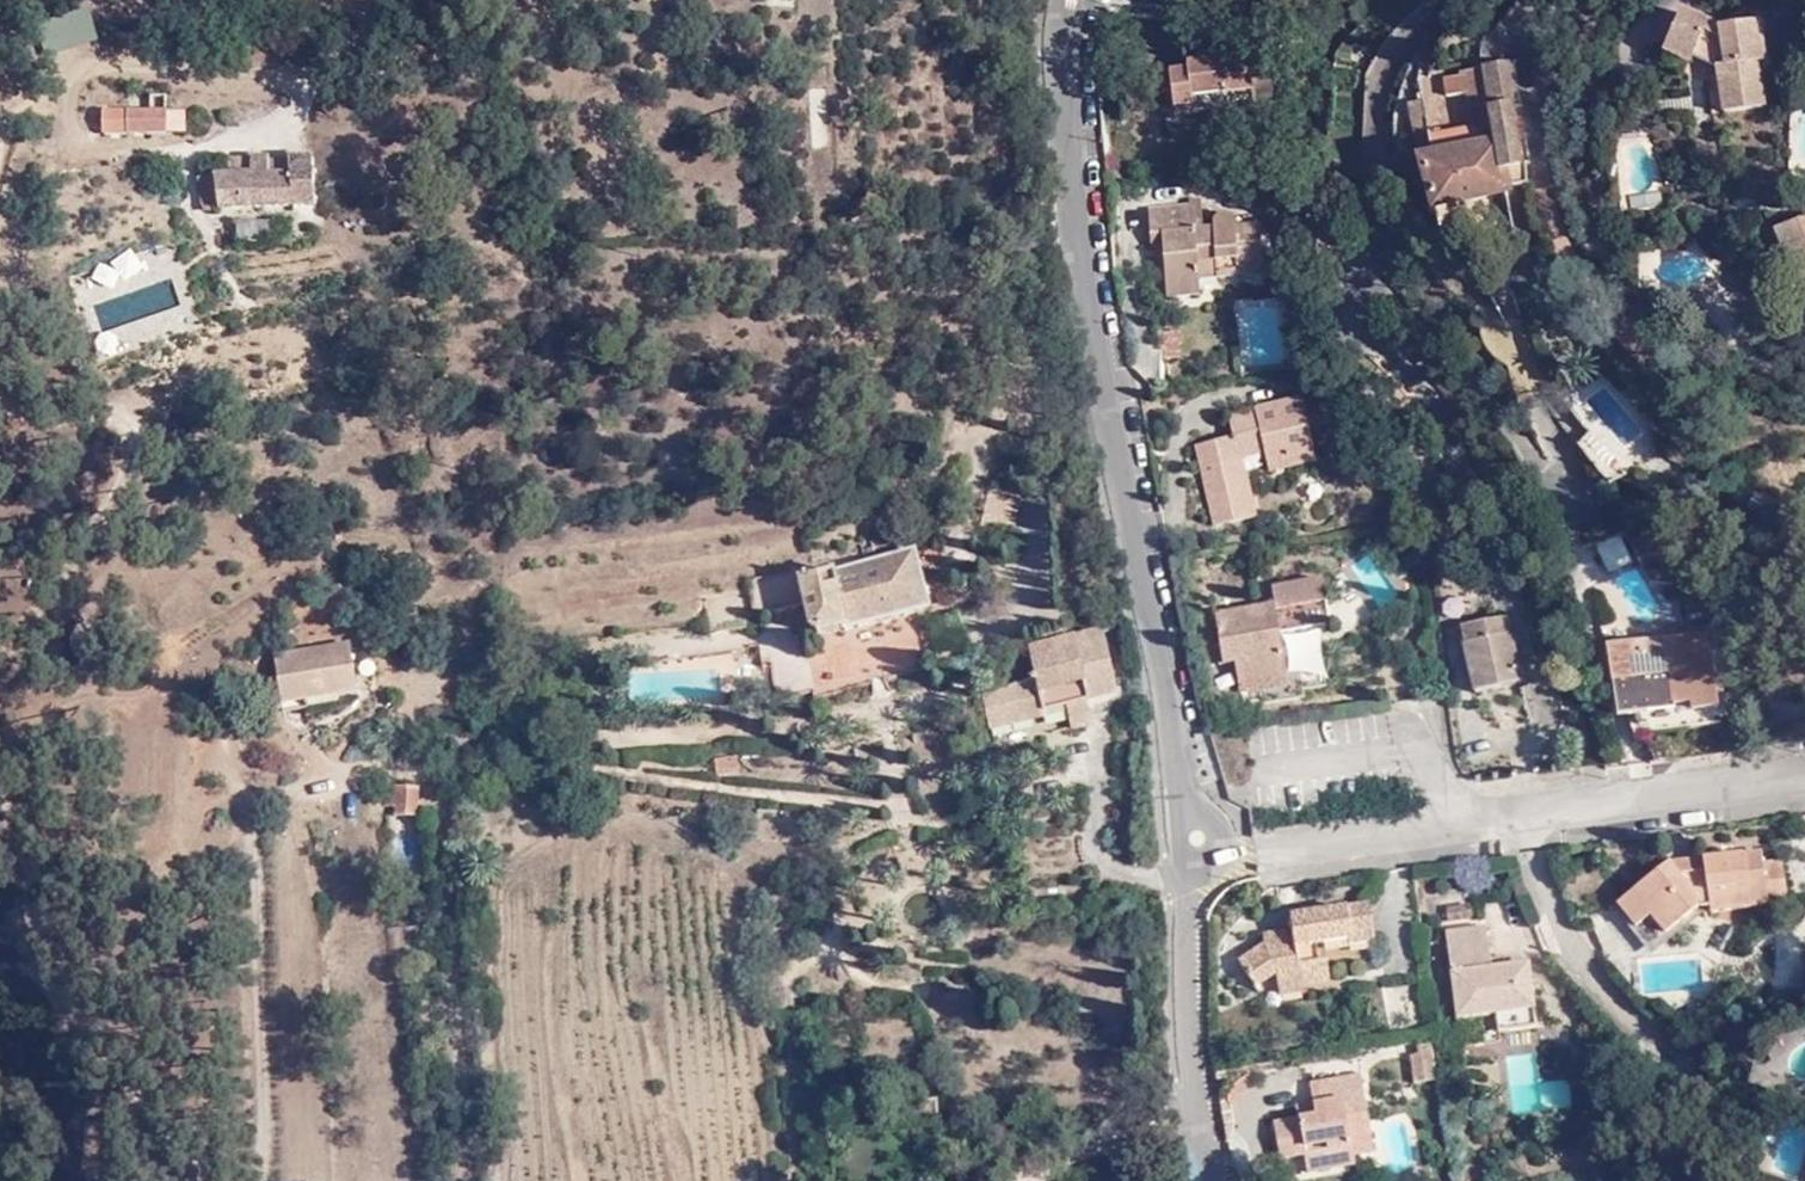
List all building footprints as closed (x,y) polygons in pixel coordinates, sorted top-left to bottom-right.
[(1724,115),(1762,109),(1757,66),(1762,64),(1758,26),(1717,33),(1682,15),(1664,54),(1689,66),(1694,58),(1716,67),(1724,115)] [(1245,81),(1243,61),(1225,64),(1219,63),(1206,66),(1205,62),(1203,59),(1201,57),(1197,56),(1194,56),(1192,57),(1187,60),(1187,63),(1180,64),(1181,69),(1153,73),(1157,93),(1165,91),(1169,116),(1224,108),(1224,103),(1247,99),(1250,123),(1271,120),(1265,79),(1245,81)] [(1434,162),(1421,165),(1433,214),(1507,192),(1507,189),(1527,184),(1524,168),(1520,169),(1511,109),(1517,107),(1511,65),(1496,69),(1465,75),(1466,78),(1468,93),(1472,121),(1426,134),(1434,162)] [(1445,96),(1468,93),(1466,78),(1444,82),(1445,96)] [(1409,108),(1412,127),(1426,125),(1424,106),(1409,108)] [(121,122),(121,134),(169,134),(169,112),(129,113),(128,123),(121,122)] [(169,112),(169,134),(186,134),(186,112),(169,112)] [(103,134),(121,134),(121,122),(103,122),(103,134)] [(296,207),(301,153),(294,154),(293,160),(249,161),(250,176),(200,178),(200,209),(296,207)] [(320,206),(319,153),(301,153),(296,207),(320,206)] [(1201,295),(1200,279),(1199,264),(1218,262),(1219,278),(1263,275),(1259,229),(1237,230),(1235,222),(1232,219),(1227,216),(1219,216),(1213,222),(1213,231),(1202,231),(1201,209),(1149,213),(1150,248),(1162,247),(1165,298),(1201,295)] [(1776,232),(1791,275),(1804,270),(1804,220),(1776,232)] [(1199,264),(1200,279),(1219,278),(1218,262),(1199,264)] [(1804,283),(1804,270),(1791,275),(1804,283)] [(1159,361),(1178,361),(1178,334),(1160,334),(1159,361)] [(1260,439),(1307,430),(1302,401),(1256,410),(1257,413),(1259,434),(1260,439)] [(1232,441),(1259,434),(1257,413),(1227,419),(1232,441)] [(1214,479),(1205,481),(1215,527),(1253,520),(1240,459),(1264,454),(1269,472),(1315,464),(1307,430),(1260,439),(1259,434),(1232,441),(1208,445),(1214,479)] [(1197,448),(1205,481),(1214,479),(1208,445),(1197,448)] [(1011,532),(1020,489),(990,482),(982,526),(1011,532)] [(866,564),(863,552),(860,546),(847,549),(848,555),(749,582),(752,616),(754,615),(805,602),(811,626),(813,629),(817,632),(849,623),(851,626),(927,608),(913,552),(866,564)] [(1284,676),(1277,635),(1328,626),(1319,580),(1270,589),(1273,606),(1213,617),(1221,663),(1232,660),(1237,685),(1284,676)] [(1457,627),(1465,655),(1495,649),(1504,688),(1521,685),(1505,615),(1457,627)] [(1106,641),(1095,633),(1029,650),(1036,678),(980,692),(989,728),(1045,715),(1044,710),(1068,705),(1073,728),(1093,724),(1089,700),(1118,693),(1106,641)] [(1719,708),(1706,634),(1605,648),(1616,717),(1673,708),(1674,705),(1689,703),(1690,710),(1719,708)] [(357,691),(349,644),(274,656),(281,702),(357,691)] [(1495,649),(1465,655),(1475,695),(1504,688),(1495,649)] [(1287,688),(1284,676),(1237,685),(1239,696),(1287,688)] [(1646,719),(1652,764),(1672,760),(1667,717),(1646,719)] [(412,817),(415,791),(386,789),(384,806),(392,807),(391,815),(412,817)] [(1760,853),(1695,863),(1697,875),(1677,877),(1671,865),(1667,866),(1631,896),(1650,916),(1664,936),(1696,910),(1696,898),(1708,897),(1710,914),(1769,907),(1768,903),(1786,902),(1782,863),(1763,865),(1760,853)] [(1697,875),(1695,863),(1671,865),(1677,877),(1697,875)] [(1636,930),(1650,916),(1631,896),(1617,908),(1636,930)] [(1291,920),(1292,931),(1294,943),(1263,948),(1238,965),(1255,988),(1276,974),(1298,971),(1300,987),(1304,987),(1328,985),(1326,962),(1317,963),(1315,946),(1350,941),(1350,938),(1372,934),(1369,909),(1291,920)] [(1491,969),(1486,929),(1446,934),(1457,1019),(1494,1015),(1497,1032),(1535,1028),(1527,966),(1491,969)] [(1294,943),(1292,931),(1262,935),(1263,948),(1294,943)] [(1374,945),(1372,934),(1350,938),(1350,941),(1352,949),(1374,945)] [(1298,971),(1276,974),(1280,999),(1305,996),(1304,987),(1300,987),(1298,971)] [(1310,1086),(1313,1105),(1315,1118),(1299,1120),(1274,1124),(1280,1157),(1305,1154),(1349,1148),(1351,1157),(1373,1155),(1359,1077),(1310,1086)] [(1315,1118),(1313,1105),(1297,1108),(1299,1120),(1315,1118)] [(1352,1169),(1351,1157),(1349,1148),(1305,1154),(1309,1176),(1352,1169)]
